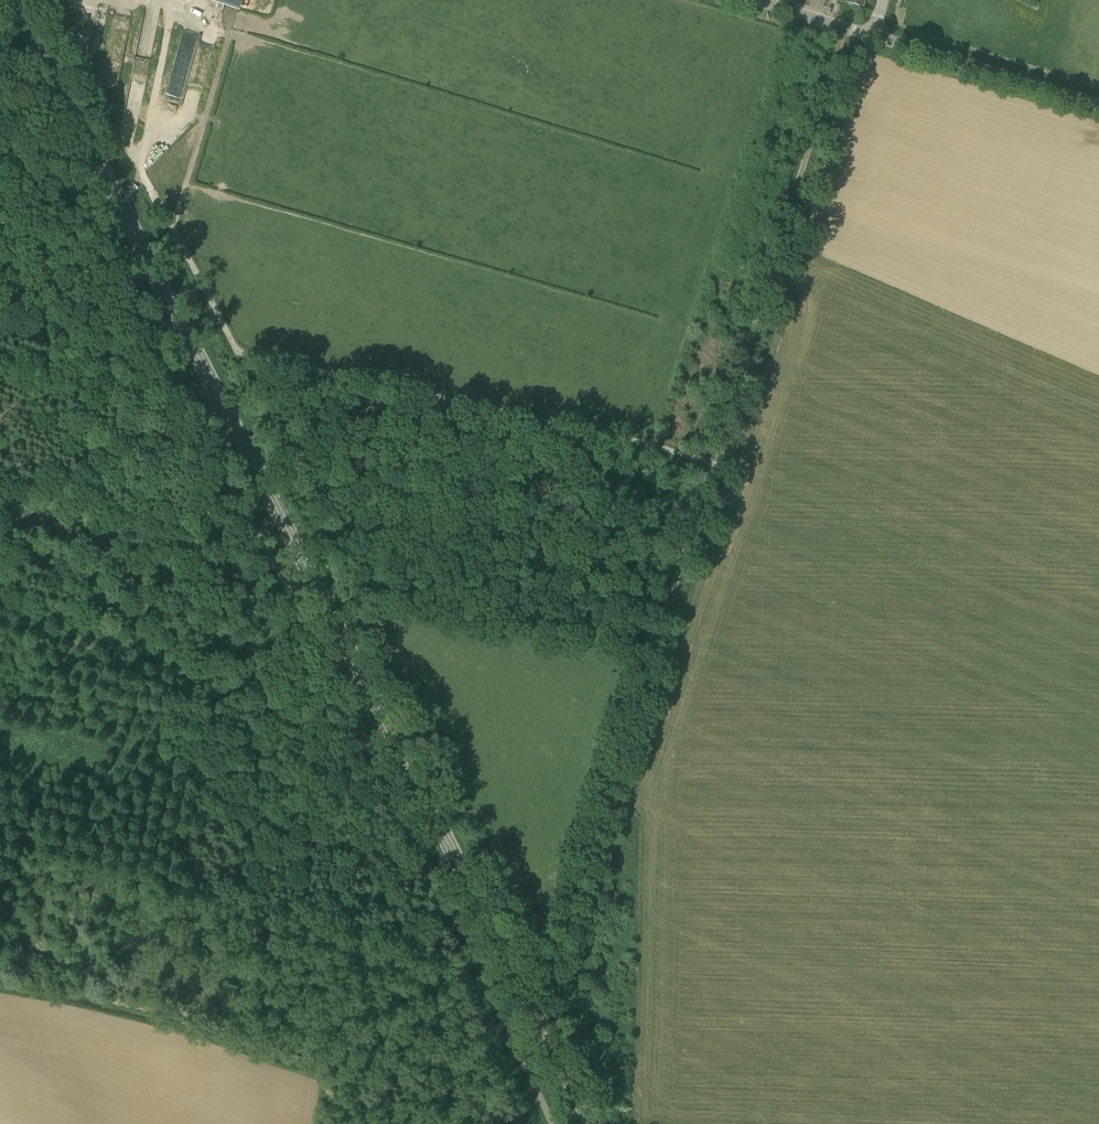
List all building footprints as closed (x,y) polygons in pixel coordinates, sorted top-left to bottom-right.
[(239,9),(242,0),(207,0),(239,9)]
